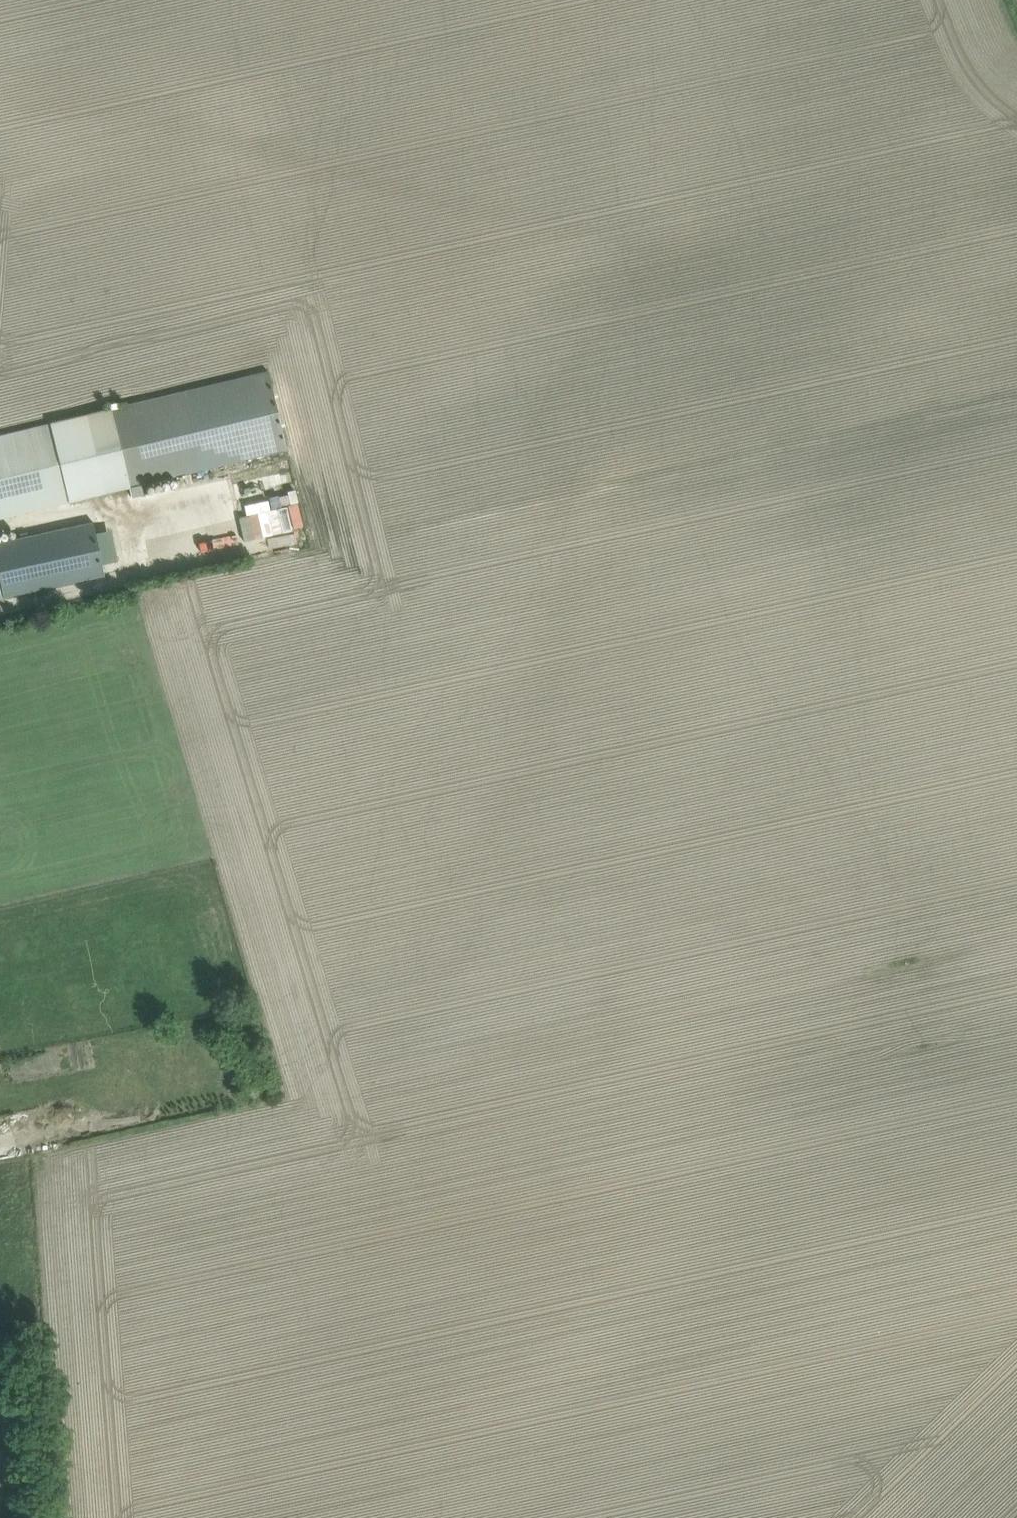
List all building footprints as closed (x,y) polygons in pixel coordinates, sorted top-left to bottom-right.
[(106,492),(130,486),(142,483),(208,467),(287,449),(268,370),(191,388),(120,405),(116,406),(110,408),(87,414),(0,435),(0,518),(106,492)] [(105,573),(92,518),(0,540),(0,597),(105,573)]
